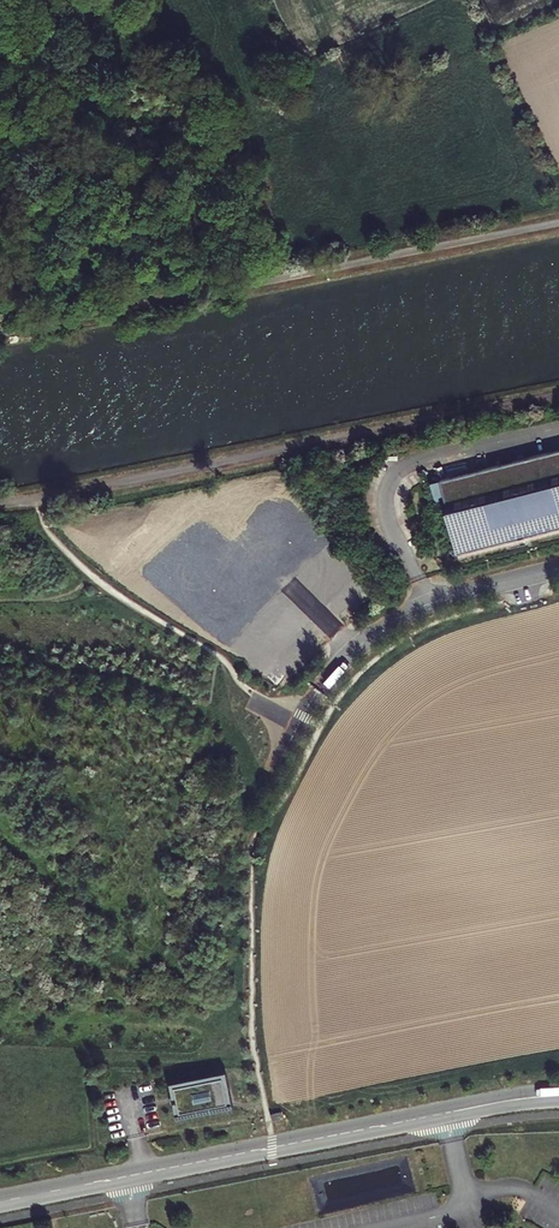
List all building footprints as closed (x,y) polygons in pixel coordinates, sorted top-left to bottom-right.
[(444,489),(450,510),(452,521),(463,561),(511,549),(513,554),(514,558),(530,553),(528,545),(558,537),(558,460),(444,489)] [(450,510),(444,489),(435,491),(440,512),(450,510)] [(308,547),(321,537),(310,523),(297,534),(308,547)] [(558,542),(558,537),(528,545),(530,553),(536,552),(535,548),(558,542)] [(297,538),(282,548),(292,563),(307,553),(297,538)] [(181,542),(173,558),(190,567),(198,551),(181,542)] [(463,561),(464,566),(513,554),(511,549),(463,561)] [(116,575),(132,565),(123,550),(107,559),(116,575)] [(156,568),(151,579),(161,583),(166,572),(156,568)] [(169,614),(176,598),(161,591),(153,607),(169,614)] [(315,628),(323,613),(309,605),(300,620),(315,628)] [(206,628),(222,637),(231,621),(214,613),(206,628)] [(233,1107),(226,1071),(171,1082),(178,1117),(233,1107)]
